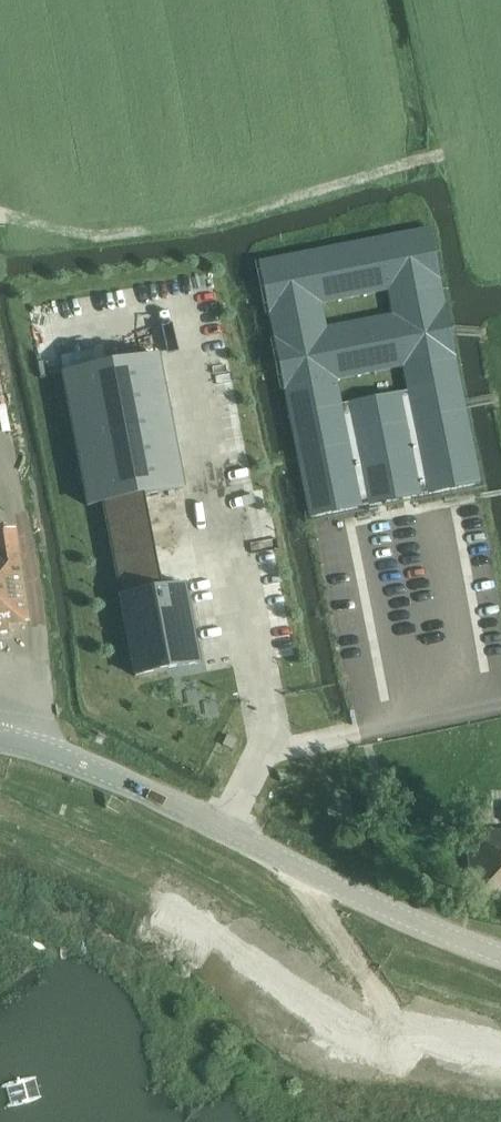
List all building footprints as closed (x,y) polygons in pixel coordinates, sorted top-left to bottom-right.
[(310,518),(378,504),(387,503),(404,499),(413,498),(481,484),(430,228),(259,262),(310,518)] [(108,344),(59,353),(89,507),(104,504),(122,597),(121,597),(136,677),(200,664),(185,584),(162,589),(144,497),(185,489),(159,357),(112,366),(108,344)] [(13,630),(12,624),(27,622),(30,622),(15,529),(0,531),(0,632),(13,630)] [(471,831),(474,899),(500,899),(500,830),(471,831)]
